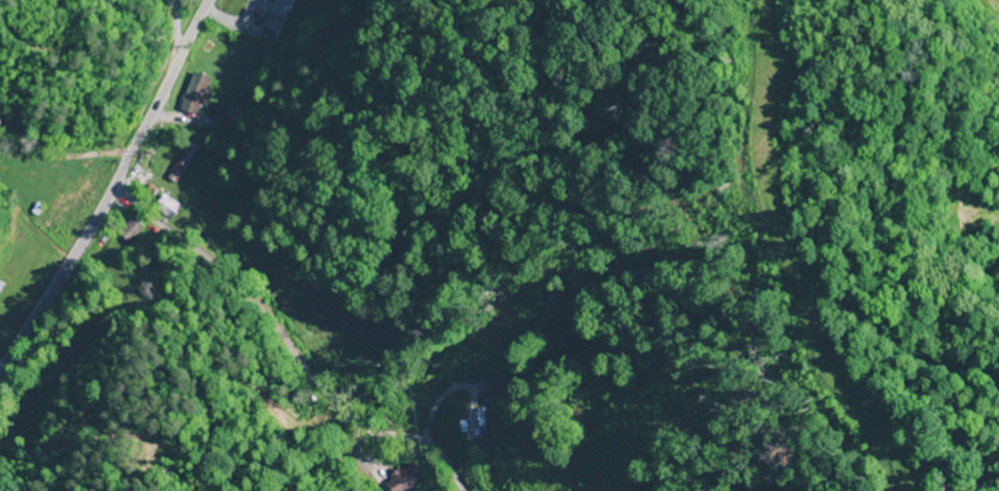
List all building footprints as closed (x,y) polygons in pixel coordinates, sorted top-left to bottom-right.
[(280,35),(293,1),(290,0),(270,0),(260,26),(280,35)] [(211,81),(190,72),(174,108),(194,117),(211,81)] [(167,220),(177,206),(160,194),(150,208),(167,220)] [(143,229),(129,215),(114,230),(128,244),(143,229)] [(404,461),(383,490),(384,490),(411,490),(422,474),(404,461)]
